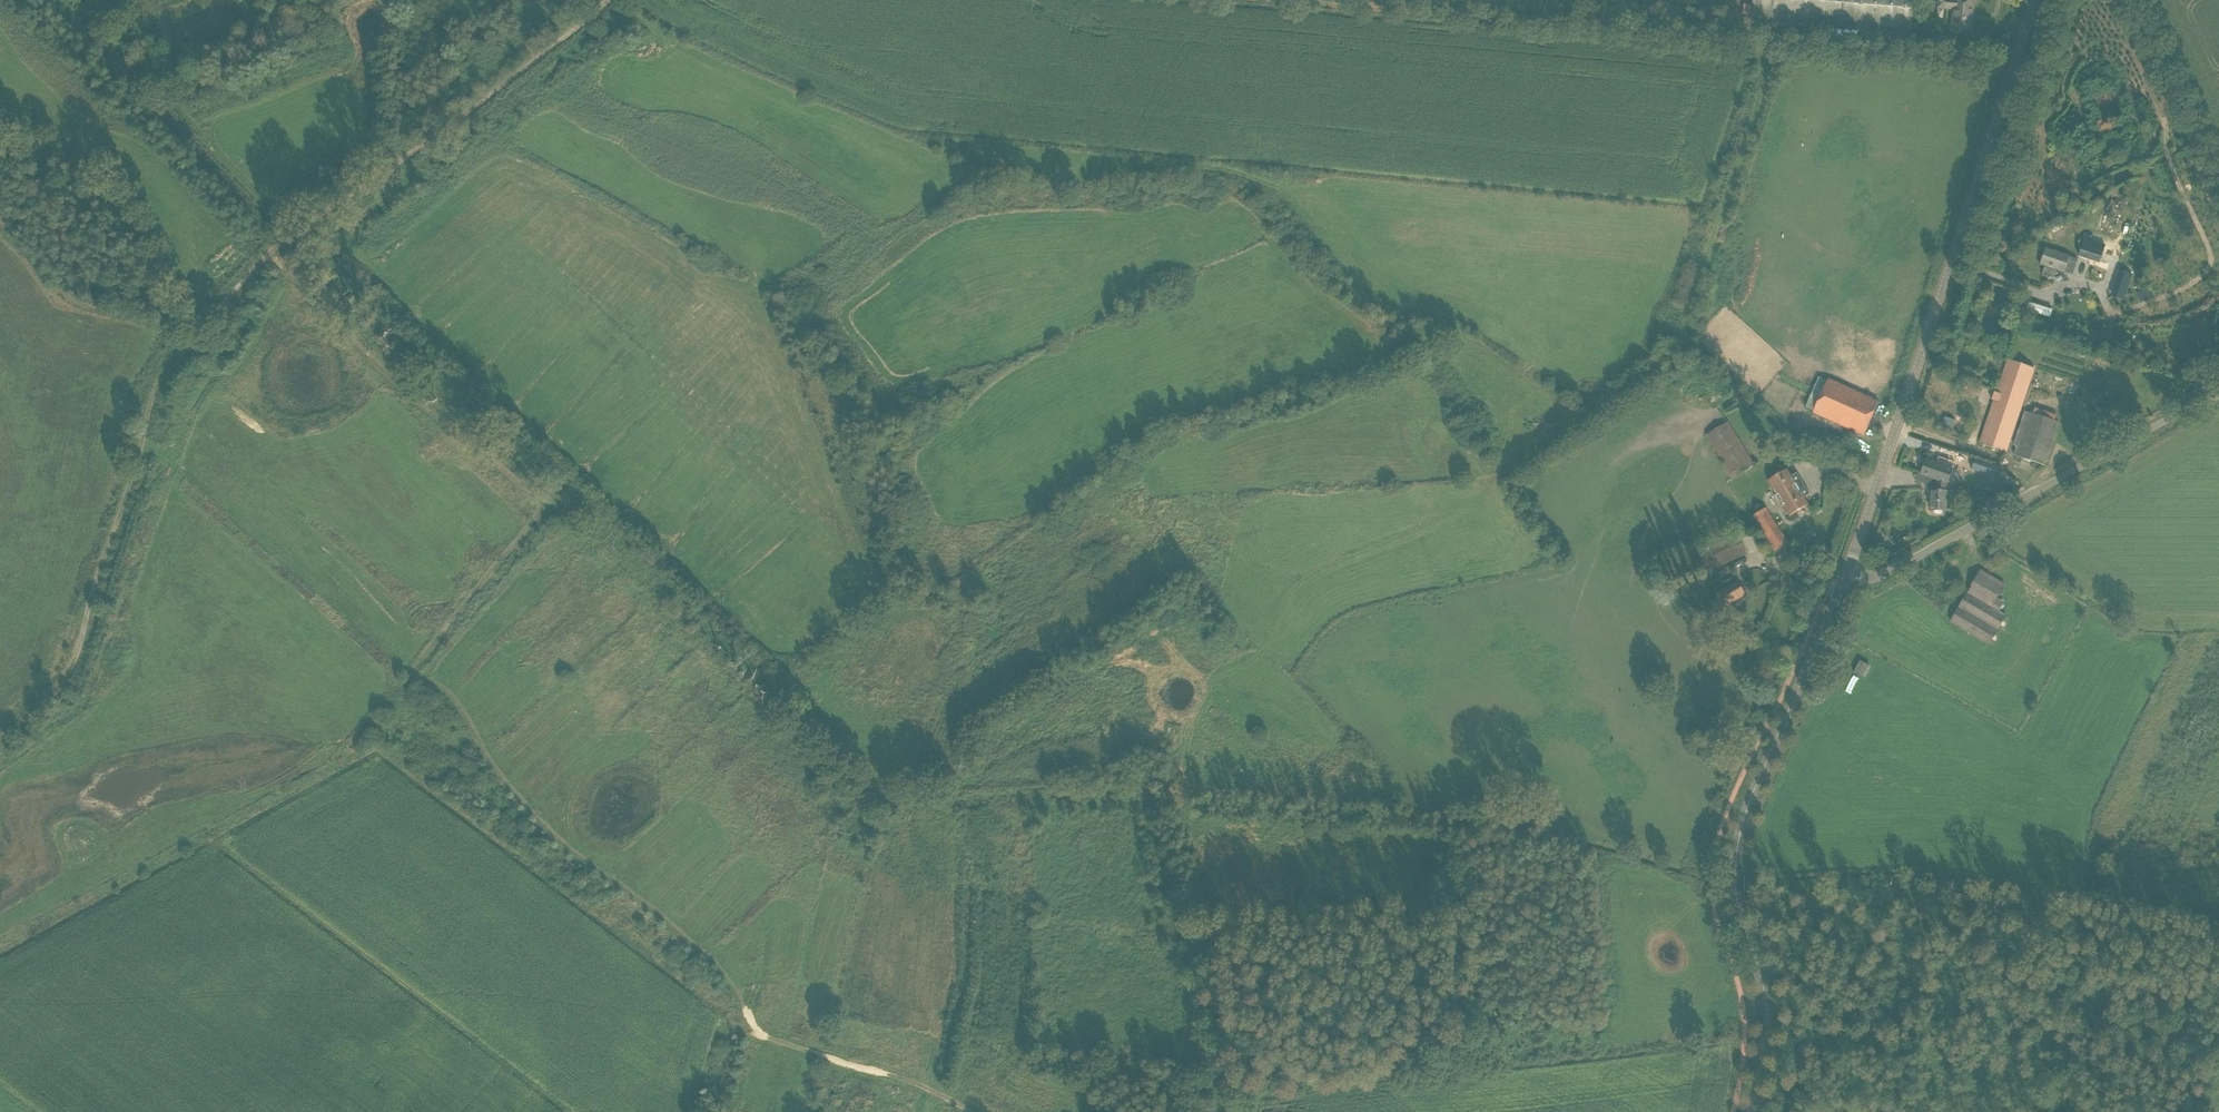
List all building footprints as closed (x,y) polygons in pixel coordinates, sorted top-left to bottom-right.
[(1937,8),(1953,9),(1952,31),(1958,31),(1969,32),(1971,15),(1973,15),(1974,1),(1965,0),(1954,0),(1954,1),(1948,0),(1949,0),(1937,0),(1937,8)] [(2084,239),(2078,255),(2100,262),(2105,246),(2084,239)] [(2042,274),(2052,277),(2054,278),(2057,270),(2065,273),(2065,272),(2070,273),(2077,261),(2068,258),(2069,256),(2045,249),(2040,263),(2045,265),(2042,274)] [(2125,272),(2117,298),(2124,300),(2132,275),(2125,272)] [(2040,316),(2040,308),(2030,307),(2030,315),(2040,316)] [(1980,444),(2006,452),(2009,444),(2020,410),(2034,368),(2008,359),(1980,444)] [(1805,407),(1813,411),(1813,412),(1853,431),(1863,435),(1879,402),(1868,397),(1828,378),(1827,381),(1818,377),(1805,407)] [(2024,412),(2013,445),(2017,446),(2014,455),(2044,465),(2058,423),(2024,412)] [(1728,422),(1706,436),(1732,479),(1755,465),(1728,422)] [(1962,454),(1960,461),(1972,465),(1974,458),(1962,454)] [(1926,460),(1921,474),(1931,477),(1930,477),(1947,483),(1954,463),(1935,456),(1933,456),(1931,462),(1926,460)] [(1975,459),(1971,469),(1997,477),(2000,467),(1975,459)] [(1791,477),(1787,469),(1767,482),(1776,495),(1774,496),(1779,504),(1781,503),(1789,516),(1808,504),(1804,497),(1810,494),(1797,473),(1791,477)] [(1930,477),(1926,490),(1932,490),(1931,510),(1934,510),(1934,512),(1936,514),(1940,515),(1943,513),(1943,511),(1945,511),(1946,492),(1953,490),(1958,491),(1959,486),(1956,485),(1955,485),(1947,483),(1930,477)] [(1773,554),(1789,543),(1767,509),(1751,519),(1773,554)] [(1738,531),(1657,565),(1667,588),(1747,554),(1738,531)] [(1895,534),(1890,541),(1895,545),(1900,538),(1895,534)] [(1811,549),(1817,557),(1826,551),(1820,542),(1811,549)] [(1980,570),(1950,622),(1990,645),(2006,615),(1999,612),(2004,602),(1997,598),(2005,584),(1980,570)] [(1654,593),(1659,589),(1652,580),(1647,584),(1654,593)] [(1738,581),(1718,594),(1726,608),(1746,595),(1738,581)] [(1860,661),(1854,673),(1864,678),(1871,667),(1860,661)]
